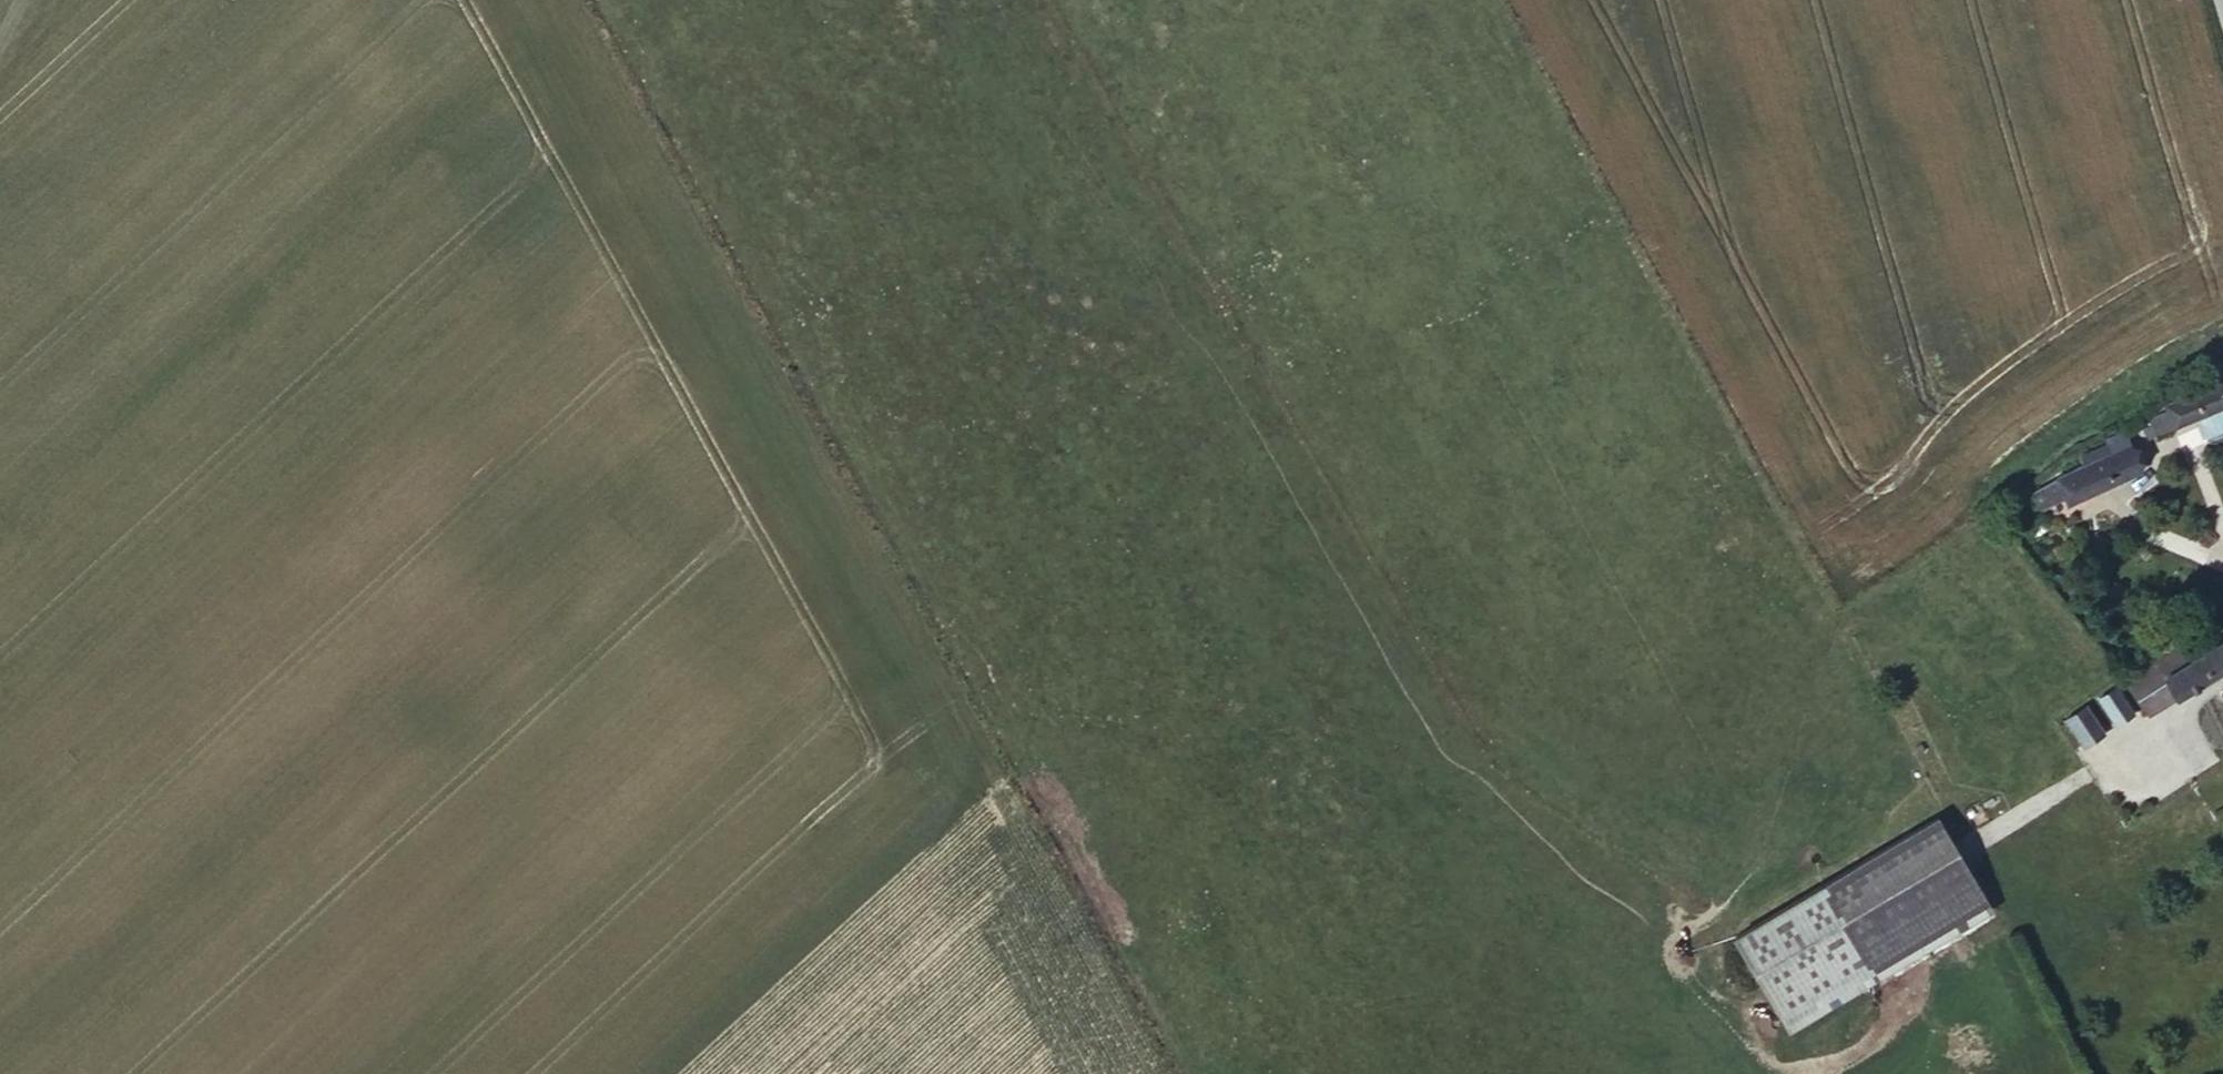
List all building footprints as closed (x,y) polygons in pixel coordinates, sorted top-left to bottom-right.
[(2209,383),(2212,389),(2221,413),(2222,412),(2222,378),(2209,383)] [(2221,413),(2212,389),(2163,409),(2166,417),(2146,426),(2148,432),(2138,438),(2143,448),(2221,413)] [(2126,453),(2054,484),(2062,507),(2137,475),(2126,453)] [(2153,679),(2167,701),(2222,666),(2222,638),(2153,679)] [(2119,676),(2130,687),(2143,678),(2135,668),(2119,676)] [(2097,698),(2113,726),(2135,713),(2118,685),(2097,698)] [(2087,704),(2064,719),(2082,748),(2106,733),(2087,704)] [(1931,815),(1814,880),(1858,961),(1973,895),(1931,815)] [(1858,961),(1814,880),(1726,926),(1771,1010),(1858,961)]
